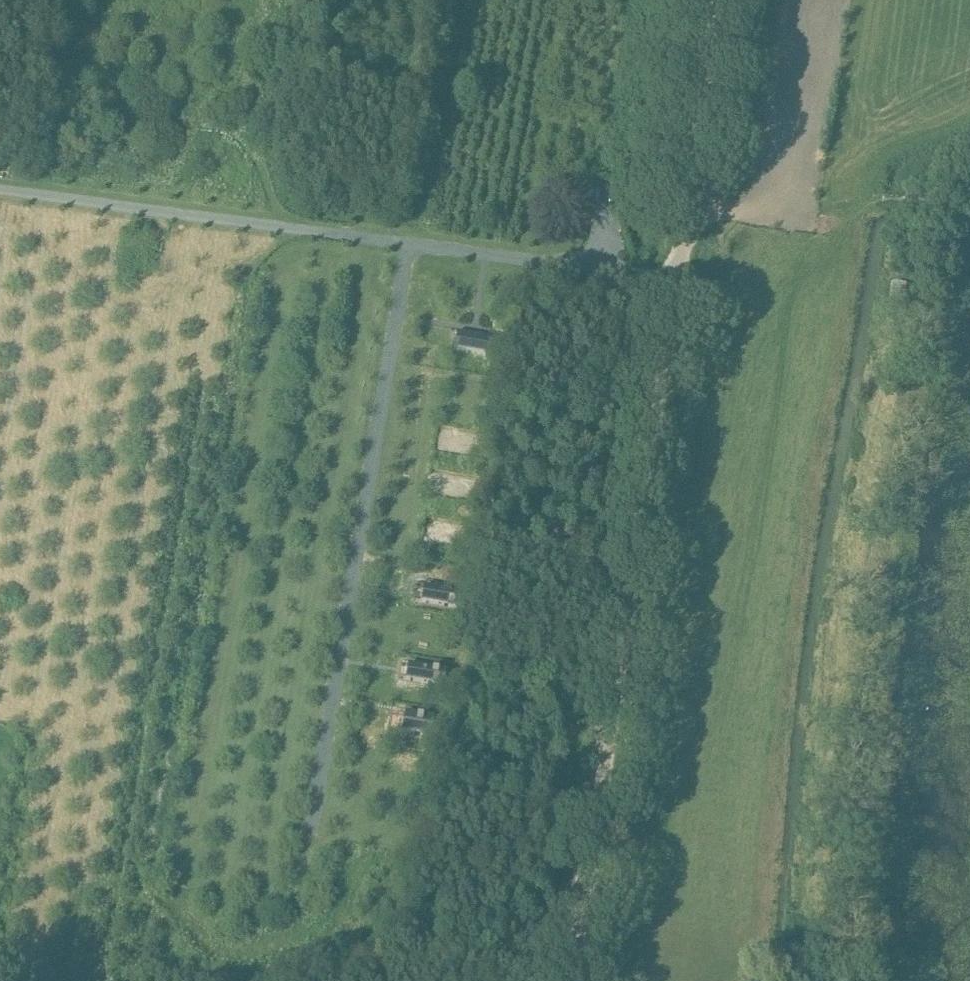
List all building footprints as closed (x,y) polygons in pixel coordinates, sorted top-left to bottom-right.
[(912,320),(917,286),(892,283),(887,317),(912,320)] [(457,333),(455,349),(502,357),(505,341),(457,333)] [(460,609),(463,594),(426,588),(423,603),(460,609)] [(444,687),(447,672),(411,666),(408,681),(444,687)] [(435,718),(407,714),(404,732),(432,737),(435,718)]
